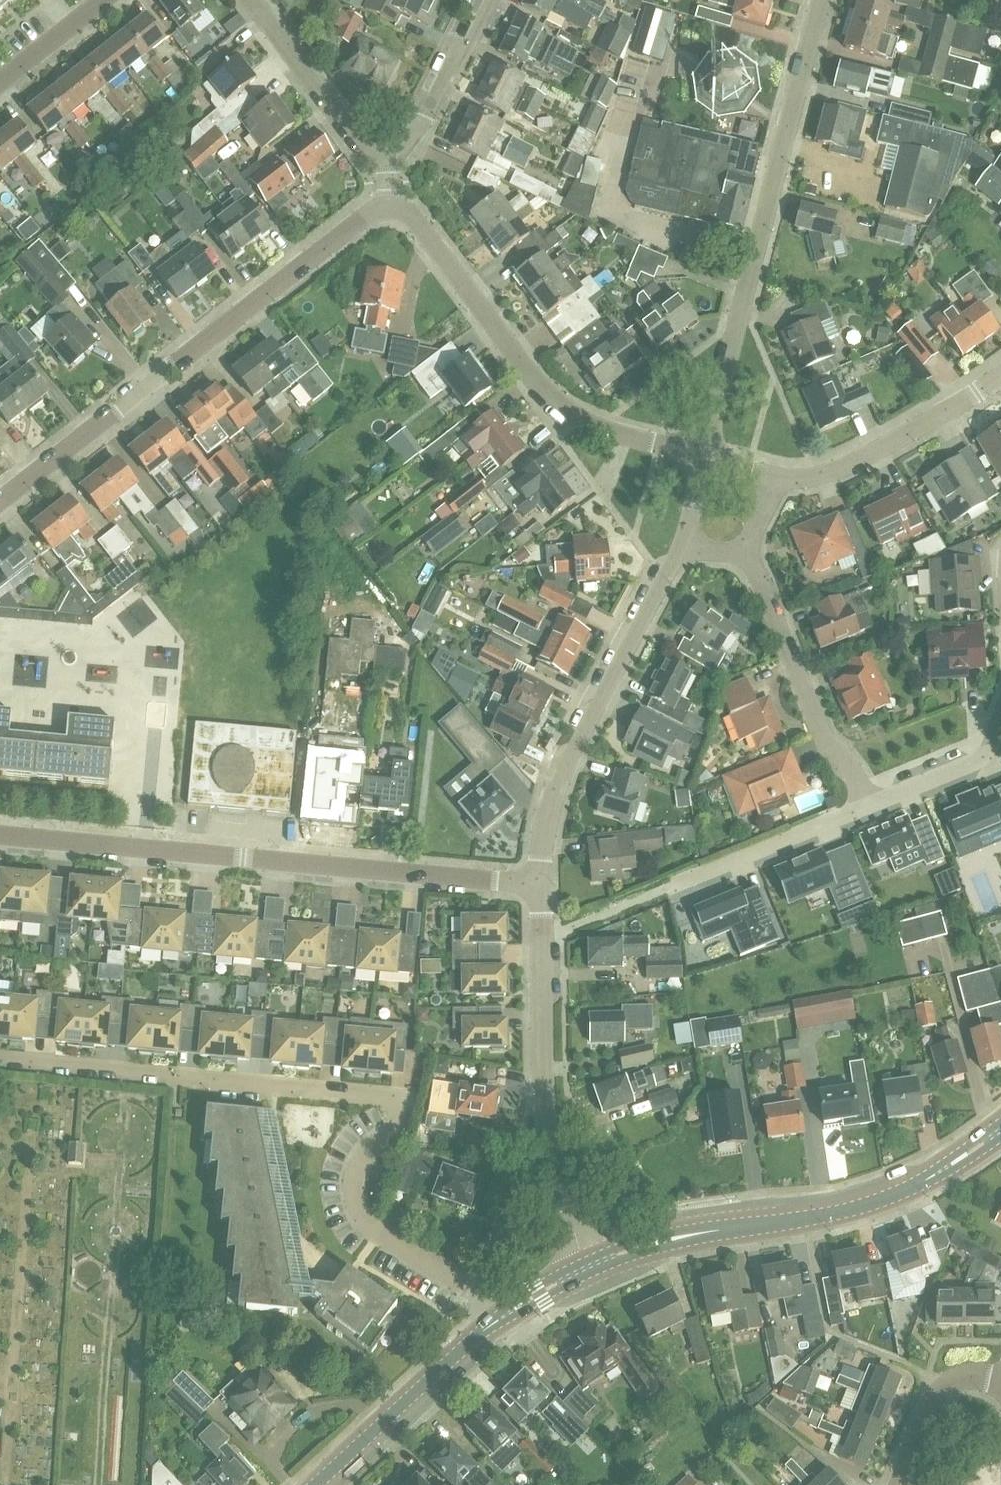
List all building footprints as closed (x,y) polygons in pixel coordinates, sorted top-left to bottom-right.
[(190,44),(190,45),(200,37),(189,24),(203,12),(193,0),(167,0),(161,5),(181,29),(178,31),(182,35),(174,40),(182,50),(190,44)] [(395,0),(368,0),(364,9),(396,24),(401,13),(424,24),(435,0),(395,0)] [(557,0),(525,0),(522,6),(548,19),(551,13),(568,21),(568,23),(585,32),(592,17),(557,0)] [(592,17),(600,21),(608,4),(600,0),(557,0),(592,17)] [(628,6),(639,10),(643,0),(630,0),(628,6)] [(661,51),(676,7),(655,0),(646,0),(632,41),(661,51)] [(708,2),(734,10),(732,18),(763,27),(769,8),(740,0),(709,0),(708,2)] [(769,8),(771,0),(740,0),(769,8)] [(923,0),(922,0),(895,0),(894,4),(920,11),(923,0)] [(849,12),(845,25),(881,35),(883,26),(900,31),(904,19),(887,15),(888,12),(858,3),(855,13),(849,12)] [(363,19),(348,12),(341,8),(336,18),(342,21),(335,39),(351,45),(363,19)] [(905,18),(904,22),(931,30),(928,42),(927,46),(949,53),(951,48),(961,53),(979,57),(987,30),(982,29),(957,22),(935,16),(907,8),(904,18),(905,18)] [(126,31),(146,56),(166,41),(146,15),(126,31)] [(554,56),(567,63),(573,51),(560,44),(540,34),(544,28),(517,15),(508,33),(554,56)] [(608,25),(597,48),(610,54),(609,55),(619,59),(630,35),(608,25)] [(845,25),(842,35),(848,37),(845,48),(874,56),(875,55),(892,60),(895,48),(898,39),(881,35),(845,25)] [(126,31),(106,47),(127,72),(146,56),(126,31)] [(554,56),(508,33),(499,52),(526,65),(529,58),(548,68),(554,56)] [(360,38),(349,60),(345,69),(343,72),(382,91),(399,57),(360,38)] [(901,58),(897,72),(918,78),(940,84),(973,92),(981,65),(948,57),(949,53),(927,46),(926,51),(925,51),(922,64),(901,58)] [(106,47),(87,63),(107,88),(111,93),(106,97),(114,106),(123,99),(116,89),(117,88),(113,83),(127,72),(106,47)] [(203,75),(223,59),(215,49),(194,65),(203,75)] [(157,56),(152,60),(166,79),(172,75),(171,75),(157,56)] [(226,103),(255,79),(238,58),(209,81),(226,103)] [(166,79),(152,60),(147,64),(161,83),(166,80),(166,79)] [(107,88),(87,63),(67,78),(87,103),(101,92),(102,92),(111,93),(107,88)] [(841,63),(834,89),(854,93),(853,96),(869,100),(871,95),(889,99),(894,76),(890,75),(841,63)] [(485,83),(539,109),(545,96),(530,89),(529,90),(520,86),(523,79),(493,65),(485,83)] [(735,100),(742,90),(740,74),(729,68),(715,70),(707,81),(709,96),(720,103),(735,100)] [(172,75),(166,79),(166,80),(181,98),(190,90),(176,71),(171,75),(172,75)] [(87,103),(67,78),(48,94),(68,119),(66,120),(71,126),(65,130),(73,139),(82,132),(74,122),(77,120),(73,115),(87,103)] [(595,105),(606,110),(617,86),(601,79),(590,102),(595,105)] [(539,109),(485,83),(476,101),(506,115),(509,108),(518,113),(517,114),(533,122),(539,109)] [(68,119),(48,94),(28,110),(48,135),(59,126),(63,131),(65,130),(71,126),(66,120),(68,119)] [(246,101),(225,118),(227,119),(206,137),(219,153),(229,145),(223,137),(242,122),(263,146),(294,121),(273,96),(254,111),(246,101)] [(123,99),(114,106),(122,116),(131,109),(123,99)] [(890,103),(886,117),(925,127),(928,115),(918,112),(918,110),(890,103)] [(595,105),(583,129),(596,136),(608,111),(606,110),(595,105)] [(821,112),(816,128),(821,129),(817,143),(831,147),(829,153),(860,161),(864,145),(857,143),(865,113),(868,114),(868,113),(838,105),(837,106),(839,106),(837,114),(826,111),(825,113),(821,112)] [(227,119),(225,118),(217,108),(194,126),(204,138),(206,137),(227,119)] [(471,109),(463,127),(509,151),(529,160),(534,149),(514,140),(514,141),(496,133),(501,124),(471,109)] [(881,116),(874,142),(888,146),(889,142),(900,145),(884,208),(923,217),(928,217),(931,214),(936,204),(937,199),(943,174),(949,149),(960,152),(964,137),(925,127),(886,117),(881,116)] [(736,140),(716,135),(643,117),(625,189),(635,205),(742,232),(754,182),(752,181),(759,156),(756,155),(758,146),(736,140)] [(0,135),(0,137),(18,160),(21,163),(18,166),(25,175),(27,178),(32,174),(34,177),(38,174),(33,168),(23,156),(36,145),(17,121),(0,135)] [(509,151),(463,127),(454,146),(483,160),(483,158),(493,163),(496,156),(524,170),(529,160),(509,151)] [(579,127),(567,150),(586,160),(598,137),(596,136),(583,129),(579,127)] [(258,163),(241,176),(247,184),(250,182),(266,203),(295,181),(290,175),(298,169),(304,178),(333,156),(314,131),(286,153),(287,155),(279,161),(278,159),(264,170),(258,163)] [(82,132),(73,139),(80,148),(89,141),(82,132)] [(15,162),(18,166),(21,163),(18,160),(0,137),(0,174),(15,162)] [(206,137),(204,138),(205,138),(183,155),(195,171),(219,153),(206,137)] [(949,149),(943,174),(955,177),(972,150),(975,139),(964,137),(960,152),(949,149)] [(972,150),(994,166),(1000,172),(1000,158),(1000,159),(975,139),(972,150)] [(96,159),(94,155),(81,148),(76,158),(92,167),(96,159)] [(576,180),(565,202),(562,209),(589,221),(597,186),(596,186),(601,163),(586,160),(567,150),(567,151),(572,154),(563,174),(576,180)] [(247,184),(241,176),(229,160),(219,167),(232,185),(241,178),(255,195),(247,184)] [(974,188),(998,206),(1000,202),(1000,174),(991,167),(974,188)] [(494,193),(500,180),(496,178),(495,180),(473,169),(467,179),(494,193)] [(510,185),(536,198),(551,204),(557,191),(542,185),(517,172),(510,185)] [(32,174),(27,178),(35,188),(44,181),(38,174),(34,177),(32,174)] [(78,207),(63,189),(53,198),(67,215),(78,207)] [(186,212),(190,217),(198,210),(185,192),(176,200),(185,212),(186,212)] [(238,207),(228,214),(251,244),(270,230),(247,200),(245,202),(238,192),(231,197),(238,207)] [(486,236),(512,216),(527,204),(520,195),(505,206),(496,195),(470,215),(486,236)] [(63,217),(55,207),(37,221),(45,231),(63,217)] [(801,207),(795,229),(810,233),(817,262),(835,258),(831,244),(840,242),(840,239),(842,229),(832,227),(835,216),(801,207)] [(185,212),(172,222),(180,233),(187,241),(188,240),(200,231),(189,217),(190,217),(186,212),(185,212)] [(251,244),(228,214),(218,222),(211,212),(204,217),(211,227),(209,229),(231,259),(251,244)] [(512,216),(486,236),(501,256),(513,247),(520,257),(542,241),(534,231),(528,236),(512,216)] [(916,229),(906,227),(907,224),(880,217),(875,239),(901,246),(902,243),(912,245),(916,229)] [(932,246),(948,234),(940,225),(925,236),(932,246)] [(542,241),(520,257),(528,266),(515,275),(530,296),(558,276),(569,267),(571,265),(563,255),(550,265),(542,256),(561,241),(554,231),(542,241)] [(613,244),(634,253),(638,243),(617,234),(613,244)] [(38,243),(16,263),(39,288),(38,289),(55,308),(47,317),(58,329),(47,340),(72,367),(97,343),(72,316),(61,305),(69,297),(64,291),(73,282),(55,261),(38,243)] [(175,257),(166,244),(150,256),(141,245),(129,254),(143,273),(152,265),(178,299),(196,285),(175,257)] [(194,248),(192,244),(175,257),(196,285),(214,272),(195,247),(194,248)] [(639,246),(634,258),(658,267),(663,270),(667,258),(639,246)] [(630,269),(626,278),(636,283),(640,273),(653,278),(658,267),(634,258),(630,269)] [(1000,278),(1000,269),(992,260),(982,270),(996,283),(1000,278)] [(132,336),(152,320),(132,294),(145,283),(127,261),(97,285),(105,296),(112,291),(120,301),(110,309),(132,336)] [(558,276),(530,296),(546,316),(559,307),(565,316),(586,300),(599,290),(589,277),(581,283),(569,267),(558,276)] [(961,318),(980,344),(999,330),(980,305),(992,296),(973,271),(951,287),(970,312),(961,318)] [(399,313),(405,278),(367,272),(361,306),(368,307),(365,327),(361,353),(375,356),(380,329),(385,330),(388,311),(399,313)] [(656,309),(675,336),(696,320),(676,294),(665,302),(652,284),(642,291),(643,292),(656,309)] [(656,309),(643,292),(638,296),(637,304),(646,316),(635,325),(655,351),(675,336),(656,309)] [(586,300),(565,316),(572,325),(593,309),(586,300)] [(830,368),(827,360),(834,356),(817,319),(828,314),(824,305),(817,303),(790,315),(795,327),(779,334),(797,373),(811,367),(815,374),(830,368)] [(902,314),(893,303),(883,310),(893,322),(902,314)] [(980,344),(961,318),(951,305),(928,322),(939,336),(943,333),(961,358),(980,344)] [(601,320),(593,309),(572,325),(579,334),(576,337),(591,357),(581,364),(601,391),(621,376),(587,330),(598,322),(601,320)] [(612,342),(598,322),(587,330),(621,376),(642,360),(623,334),(612,342)] [(908,346),(924,366),(936,355),(910,325),(898,335),(908,347),(908,346)] [(27,410),(30,413),(43,403),(41,399),(48,394),(26,366),(35,359),(10,326),(0,334),(0,340),(15,359),(0,370),(0,372),(28,409),(27,410)] [(270,341),(251,356),(281,395),(297,383),(301,380),(291,367),(270,341)] [(908,346),(908,347),(895,357),(906,371),(899,376),(907,386),(914,380),(919,387),(933,377),(924,366),(908,346)] [(412,367),(395,363),(392,376),(404,379),(438,352),(416,348),(412,367)] [(251,356),(233,371),(253,397),(263,389),(270,399),(263,404),(265,407),(255,415),(266,431),(270,436),(282,426),(275,418),(287,409),(290,406),(282,396),(281,395),(251,356)] [(483,371),(481,374),(468,357),(445,375),(434,361),(413,377),(429,399),(448,385),(465,407),(491,387),(488,383),(490,381),(483,371)] [(301,380),(297,383),(312,402),(324,393),(333,386),(318,366),(308,374),(301,380)] [(0,372),(0,415),(8,425),(27,410),(28,409),(0,372)] [(847,413),(862,406),(857,394),(842,400),(833,380),(805,392),(822,429),(849,417),(847,413)] [(204,387),(194,394),(197,398),(196,399),(216,424),(217,423),(229,438),(237,431),(239,433),(244,429),(253,441),(266,431),(255,415),(234,389),(225,396),(216,383),(207,390),(204,387)] [(196,399),(179,412),(198,435),(193,438),(207,456),(229,439),(228,439),(229,438),(217,423),(216,424),(196,399)] [(467,463),(509,431),(494,411),(470,429),(459,437),(469,450),(461,456),(467,463)] [(167,422),(149,437),(168,461),(173,468),(183,481),(196,471),(210,488),(221,480),(222,479),(209,462),(201,452),(200,453),(191,441),(185,446),(167,422)] [(418,455),(423,452),(406,429),(385,444),(403,467),(418,455)] [(978,442),(999,477),(1000,475),(1000,429),(978,442)] [(509,431),(467,463),(473,471),(487,460),(484,457),(489,453),(501,469),(524,451),(509,431)] [(447,433),(423,452),(418,455),(426,465),(455,443),(447,433)] [(138,445),(131,451),(150,476),(151,475),(159,485),(170,498),(181,489),(168,473),(173,468),(168,461),(149,437),(146,439),(144,435),(136,441),(138,445)] [(226,450),(209,462),(222,479),(233,493),(249,480),(239,466),(226,450)] [(517,510),(560,477),(544,457),(520,476),(532,492),(528,495),(526,492),(512,503),(517,510)] [(950,524),(998,495),(982,469),(968,478),(965,473),(966,472),(959,459),(923,480),(950,524)] [(118,460),(99,474),(119,499),(127,493),(133,501),(135,504),(145,516),(154,509),(144,497),(137,487),(138,486),(118,460)] [(99,474),(82,488),(102,514),(103,513),(110,523),(120,515),(112,505),(119,499),(99,474)] [(454,513),(455,514),(487,489),(477,477),(445,502),(446,503),(435,512),(442,522),(454,513)] [(560,477),(517,510),(523,518),(537,507),(535,504),(539,501),(551,516),(575,497),(560,477)] [(897,544),(924,531),(904,490),(888,497),(887,499),(887,501),(888,503),(865,513),(881,546),(895,539),(897,544)] [(68,498),(51,512),(70,536),(77,531),(86,542),(96,535),(88,525),(89,524),(88,523),(68,498)] [(175,500),(165,508),(181,528),(186,534),(188,538),(199,530),(196,527),(191,520),(175,500)] [(165,508),(151,518),(168,539),(174,548),(188,538),(186,534),(181,528),(165,508)] [(51,512),(33,526),(52,551),(66,568),(76,560),(82,562),(85,560),(87,559),(87,560),(88,559),(70,536),(51,512)] [(454,513),(442,522),(421,539),(435,557),(468,531),(455,514),(454,513)] [(520,525),(512,514),(495,528),(503,538),(520,525)] [(856,566),(869,561),(859,537),(847,542),(837,516),(821,522),(820,520),(791,532),(796,545),(799,544),(811,573),(816,571),(820,573),(830,569),(832,565),(852,556),(856,566)] [(522,547),(544,529),(538,522),(517,539),(522,547)] [(107,534),(122,553),(131,545),(117,527),(107,534)] [(122,553),(107,534),(98,541),(112,560),(122,553)] [(554,566),(608,560),(606,541),(594,542),(593,536),(571,538),(572,544),(544,547),(546,566),(554,565),(554,566)] [(8,593),(34,573),(28,566),(35,561),(18,539),(0,553),(0,571),(2,574),(0,575),(0,599),(8,593)] [(610,580),(608,560),(554,566),(556,583),(575,581),(575,583),(610,580)] [(979,578),(977,560),(930,563),(931,584),(935,583),(937,614),(977,611),(975,578),(979,578)] [(81,615),(80,626),(93,627),(93,620),(152,575),(153,575),(153,574),(146,566),(96,605),(85,613),(82,615),(81,615)] [(568,613),(576,597),(545,582),(537,597),(568,613)] [(443,601),(448,591),(437,584),(431,594),(443,601)] [(83,589),(73,596),(85,613),(96,605),(83,589)] [(839,598),(816,607),(821,619),(809,623),(820,649),(858,633),(852,618),(867,612),(859,591),(840,599),(839,598)] [(8,593),(0,599),(0,608),(20,610),(21,610),(8,593)] [(519,625),(577,654),(588,633),(546,612),(543,619),(503,599),(496,614),(519,625)] [(717,652),(734,630),(721,621),(713,610),(711,613),(699,604),(694,610),(691,609),(687,621),(682,627),(698,639),(693,645),(684,639),(676,652),(714,674),(724,656),(717,652)] [(373,663),(374,647),(372,647),(374,622),(369,622),(369,619),(354,617),(353,620),(351,620),(349,641),(329,639),(325,680),(340,682),(341,675),(358,677),(360,661),(373,663)] [(515,626),(497,617),(492,627),(510,636),(515,626)] [(519,625),(519,626),(526,630),(521,640),(542,651),(537,661),(566,676),(577,654),(519,625)] [(486,645),(515,660),(516,660),(522,648),(492,633),(486,645)] [(982,668),(980,639),(968,640),(967,633),(927,635),(929,659),(936,658),(937,678),(951,677),(950,670),(982,668)] [(515,660),(486,645),(478,660),(501,672),(500,675),(501,675),(497,684),(545,708),(554,692),(523,676),(522,678),(509,671),(515,660)] [(374,647),(373,663),(373,670),(404,674),(407,651),(374,647)] [(448,684),(456,667),(456,666),(457,663),(439,654),(432,668),(448,684)] [(875,710),(884,707),(880,696),(884,694),(868,656),(848,664),(853,676),(834,684),(840,698),(838,699),(843,711),(845,710),(849,721),(862,716),(867,718),(873,716),(875,710)] [(682,726),(693,703),(680,697),(692,673),(666,660),(647,697),(668,707),(663,716),(682,726)] [(456,667),(448,684),(469,695),(478,678),(456,667)] [(766,710),(762,702),(756,705),(746,681),(722,691),(721,695),(740,741),(753,736),(758,748),(783,738),(771,708),(766,710)] [(545,708),(497,684),(492,692),(510,701),(500,720),(493,733),(516,746),(523,733),(529,722),(536,726),(545,708)] [(167,727),(169,709),(142,706),(140,724),(167,727)] [(113,746),(115,722),(68,717),(66,740),(10,734),(12,711),(0,710),(0,774),(109,785),(113,746)] [(641,710),(633,725),(625,741),(638,748),(635,754),(661,768),(668,755),(680,761),(692,737),(641,710)] [(473,727),(461,711),(449,719),(462,735),(473,727)] [(289,815),(296,734),(195,725),(188,806),(289,815)] [(391,782),(362,779),(360,810),(379,812),(379,808),(388,809),(386,823),(406,825),(413,766),(408,765),(410,751),(389,748),(387,764),(393,764),(391,782)] [(358,828),(360,810),(362,779),(365,751),(345,749),(344,763),(315,760),(310,814),(316,814),(315,824),(358,828)] [(787,795),(803,789),(793,764),(777,770),(772,759),(724,779),(734,804),(750,798),(758,816),(790,803),(787,795)] [(513,807),(476,763),(465,772),(467,774),(474,782),(455,798),(453,799),(461,809),(462,808),(471,820),(468,823),(476,832),(479,829),(481,831),(480,831),(482,833),(513,807)] [(940,790),(945,804),(1000,782),(1000,767),(940,790)] [(638,803),(645,779),(617,770),(612,788),(605,786),(604,791),(600,792),(598,800),(600,804),(597,812),(621,819),(620,822),(632,825),(633,821),(631,820),(636,802),(638,803)] [(946,814),(950,825),(947,826),(956,849),(977,840),(975,837),(1000,826),(1000,810),(992,790),(977,796),(976,793),(957,800),(961,808),(946,814)] [(872,866),(919,847),(926,866),(944,859),(932,831),(916,838),(907,818),(860,837),(872,866)] [(660,833),(631,836),(597,839),(599,852),(595,852),(594,851),(588,852),(589,859),(590,859),(593,882),(621,880),(620,871),(635,869),(633,850),(644,849),(645,851),(662,849),(660,833)] [(821,853),(776,871),(789,902),(830,885),(832,890),(831,891),(839,910),(868,898),(853,861),(835,868),(834,865),(827,868),(821,853)] [(21,914),(25,871),(12,870),(11,873),(0,872),(0,911),(21,914)] [(25,871),(21,914),(43,916),(43,925),(56,927),(58,902),(47,901),(49,877),(38,876),(38,873),(25,871)] [(69,903),(58,902),(56,927),(69,928),(70,918),(92,920),(96,878),(83,877),(83,880),(71,879),(69,903)] [(109,879),(96,878),(92,920),(106,921),(110,946),(126,947),(130,909),(118,908),(121,884),(109,882),(109,879)] [(128,884),(127,901),(143,902),(144,885),(128,884)] [(701,905),(693,908),(701,927),(725,918),(730,931),(734,930),(743,953),(744,955),(780,940),(760,892),(744,899),(740,889),(735,891),(734,888),(699,902),(701,905)] [(130,909),(126,947),(162,951),(166,910),(152,908),(152,911),(130,909)] [(179,911),(166,910),(162,951),(198,954),(202,916),(178,914),(179,911)] [(947,935),(941,912),(918,919),(924,942),(947,935)] [(452,956),(477,956),(477,944),(505,944),(505,931),(508,931),(508,920),(505,920),(505,918),(503,918),(503,914),(491,915),(491,918),(462,918),(462,933),(452,936),(452,956)] [(224,918),(202,916),(198,954),(234,957),(238,916),(224,915),(224,918)] [(250,918),(238,916),(234,957),(270,961),(274,923),(250,921),(250,918)] [(274,923),(270,961),(306,964),(310,923),(296,922),(295,925),(274,923)] [(322,924),(310,923),(306,964),(341,968),(345,930),(322,927),(322,924)] [(345,930),(341,968),(377,971),(382,930),(367,929),(367,932),(345,930)] [(382,930),(377,971),(413,974),(417,937),(393,934),(394,931),(382,930)] [(623,966),(623,958),(647,957),(647,938),(622,939),(621,938),(589,940),(590,968),(623,966)] [(477,956),(452,956),(452,971),(463,971),(463,995),(492,995),(492,998),(503,998),(503,995),(505,995),(505,993),(509,993),(508,981),(505,981),(505,969),(477,969),(477,956)] [(647,979),(683,978),(682,959),(646,959),(647,979)] [(988,971),(958,979),(967,1012),(977,1010),(983,1030),(972,1033),(981,1069),(1000,1064),(1000,1046),(996,1027),(1000,1025),(1000,1004),(995,986),(990,970),(988,971)] [(13,998),(9,1041),(22,1042),(22,1039),(34,1040),(36,1015),(47,1016),(49,992),(36,991),(35,1001),(13,998)] [(49,992),(47,1016),(58,1017),(56,1042),(67,1043),(67,1046),(80,1047),(84,1005),(71,1004),(68,994),(49,992)] [(800,1008),(805,1032),(864,1020),(860,996),(800,1008)] [(9,1041),(13,998),(0,997),(0,1040),(9,1041)] [(98,1007),(84,1005),(80,1047),(93,1049),(94,1046),(105,1047),(108,1022),(119,1023),(121,999),(102,997),(98,1007)] [(134,1000),(121,999),(119,1023),(130,1024),(127,1049),(139,1050),(139,1053),(152,1054),(156,1012),(133,1010),(134,1000)] [(919,1029),(936,1025),(932,1003),(915,1006),(919,1029)] [(156,1012),(152,1054),(165,1055),(165,1052),(177,1053),(179,1029),(190,1030),(193,1006),(180,1004),(179,1014),(156,1012)] [(789,1005),(757,1011),(759,1019),(791,1014),(789,1005)] [(206,1007),(193,1006),(190,1030),(201,1031),(199,1056),(211,1057),(210,1060),(223,1061),(228,1019),(205,1017),(206,1007)] [(452,1029),(463,1033),(463,1047),(492,1047),(492,1050),(504,1050),(504,1047),(506,1047),(506,1045),(509,1045),(509,1033),(506,1033),(506,1021),(477,1021),(477,1008),(452,1008),(452,1029)] [(623,1031),(649,1031),(648,1011),(621,1012),(621,1014),(590,1015),(591,1043),(623,1042),(623,1031)] [(228,1019),(223,1061),(237,1062),(237,1059),(248,1060),(251,1036),(262,1037),(264,1013),(251,1012),(250,1021),(228,1019)] [(277,1014),(264,1013),(262,1037),(273,1038),(271,1062),(282,1063),(282,1067),(295,1068),(299,1026),(276,1024),(277,1014)] [(706,1022),(710,1048),(742,1043),(738,1017),(706,1022)] [(322,1028),(299,1026),(295,1068),(308,1069),(309,1066),(320,1067),(323,1043),(334,1044),(336,1019),(323,1018),(322,1028)] [(349,1021),(336,1019),(334,1044),(345,1045),(342,1069),(354,1070),(354,1073),(367,1075),(371,1033),(348,1030),(349,1021)] [(371,1033),(367,1075),(380,1076),(380,1073),(392,1074),(394,1049),(406,1050),(408,1026),(394,1025),(393,1035),(371,1033)] [(941,1082),(965,1074),(955,1043),(950,1044),(945,1028),(934,1032),(940,1048),(930,1051),(941,1082)] [(653,1062),(649,1047),(620,1053),(623,1069),(653,1062)] [(807,1088),(805,1079),(802,1064),(784,1067),(788,1091),(807,1088)] [(917,1097),(931,1095),(925,1065),(900,1068),(903,1083),(882,1086),(887,1121),(920,1117),(917,1097)] [(631,1095),(655,1086),(649,1070),(625,1078),(624,1076),(592,1088),(602,1114),(634,1102),(631,1095)] [(850,1126),(873,1122),(867,1086),(852,1089),(852,1088),(817,1094),(822,1124),(849,1119),(850,1126)] [(498,1107),(500,1097),(496,1096),(497,1092),(462,1087),(460,1100),(431,1096),(428,1114),(456,1118),(456,1119),(471,1122),(471,1117),(492,1120),(495,1107),(498,1107)] [(653,1110),(678,1102),(673,1088),(648,1096),(653,1110)] [(769,1138),(803,1133),(799,1104),(797,1105),(795,1092),(782,1094),(784,1107),(764,1110),(769,1138)] [(712,1121),(706,1122),(710,1145),(716,1144),(716,1146),(718,1146),(719,1152),(735,1150),(734,1144),(745,1142),(738,1095),(709,1099),(712,1121)] [(212,1137),(263,1142),(266,1114),(206,1108),(203,1138),(212,1139),(212,1137)] [(366,1120),(355,1124),(361,1139),(372,1135),(366,1120)] [(212,1137),(212,1139),(209,1166),(217,1167),(218,1165),(269,1170),(272,1142),(263,1142),(212,1137)] [(83,1165),(84,1145),(70,1144),(69,1164),(83,1165)] [(394,1190),(408,1195),(417,1171),(440,1179),(435,1195),(468,1207),(469,1205),(471,1204),(473,1204),(475,1202),(476,1199),(476,1197),(475,1194),(473,1193),(477,1181),(458,1174),(459,1171),(422,1158),(424,1154),(404,1154),(394,1190)] [(218,1165),(217,1167),(215,1194),(223,1195),(223,1193),(275,1198),(277,1171),(269,1170),(218,1165)] [(223,1193),(223,1195),(220,1223),(229,1224),(229,1222),(280,1226),(283,1199),(275,1198),(223,1193)] [(229,1222),(229,1224),(226,1251),(234,1252),(235,1250),(286,1255),(289,1227),(280,1226),(229,1222)] [(987,1264),(996,1269),(1000,1261),(1000,1259),(954,1232),(950,1243),(976,1258),(987,1264)] [(938,1273),(941,1266),(932,1244),(919,1249),(913,1233),(887,1242),(900,1275),(920,1268),(923,1278),(938,1273)] [(235,1250),(234,1252),(232,1279),(240,1280),(240,1278),(292,1283),(294,1256),(286,1255),(235,1250)] [(830,1317),(841,1315),(844,1314),(839,1291),(856,1287),(859,1302),(887,1296),(880,1263),(867,1266),(863,1251),(832,1257),(836,1277),(822,1280),(830,1317)] [(970,1268),(964,1287),(964,1326),(992,1326),(992,1287),(974,1287),(987,1264),(976,1258),(970,1268)] [(804,1323),(821,1320),(814,1284),(798,1287),(793,1265),(763,1271),(768,1301),(782,1299),(786,1319),(803,1315),(804,1323)] [(396,1304),(347,1268),(333,1287),(307,1284),(310,1300),(319,1307),(313,1314),(316,1316),(315,1317),(369,1356),(395,1320),(388,1315),(396,1304)] [(734,1333),(761,1328),(754,1296),(739,1298),(735,1276),(703,1283),(710,1316),(730,1312),(734,1333)] [(240,1278),(240,1280),(237,1308),(297,1314),(300,1284),(292,1283),(240,1278)] [(964,1326),(964,1287),(952,1287),(952,1293),(936,1293),(936,1301),(928,1301),(924,1309),(924,1324),(936,1324),(937,1327),(964,1326)] [(649,1338),(683,1321),(670,1294),(635,1311),(649,1338)] [(843,1324),(841,1315),(830,1317),(832,1326),(843,1324)] [(711,1360),(697,1319),(683,1324),(696,1365),(711,1360)] [(779,1326),(765,1329),(767,1340),(771,1359),(770,1359),(775,1384),(798,1365),(786,1356),(782,1336),(779,1326)] [(581,1387),(619,1361),(629,1376),(630,1375),(645,1398),(659,1388),(644,1366),(641,1368),(631,1353),(628,1355),(612,1333),(607,1336),(601,1327),(580,1341),(583,1346),(575,1351),(573,1348),(562,1355),(564,1358),(563,1359),(581,1387)] [(857,1352),(838,1344),(833,1356),(852,1364),(857,1352)] [(260,1439),(297,1405),(296,1403),(294,1405),(264,1372),(266,1371),(265,1370),(263,1371),(254,1363),(241,1375),(246,1380),(239,1387),(234,1381),(221,1393),(229,1402),(227,1404),(229,1406),(230,1405),(242,1418),(238,1422),(247,1431),(244,1434),(253,1443),(259,1438),(260,1439)] [(801,1366),(782,1384),(812,1395),(820,1373),(801,1366)] [(877,1369),(868,1392),(892,1401),(901,1378),(877,1369)] [(580,1422),(562,1404),(556,1397),(552,1401),(524,1372),(504,1392),(507,1395),(501,1400),(509,1409),(515,1403),(526,1415),(535,1406),(542,1413),(548,1407),(571,1431),(580,1422)] [(212,1401),(182,1373),(173,1383),(202,1411),(212,1401)] [(847,1388),(851,1380),(842,1376),(839,1375),(836,1384),(847,1388)] [(562,1404),(580,1422),(581,1423),(600,1404),(585,1389),(577,1398),(572,1393),(562,1404)] [(892,1401),(868,1392),(859,1414),(882,1424),(892,1401)] [(800,1417),(802,1415),(773,1400),(765,1413),(792,1430),(799,1419),(818,1429),(819,1424),(800,1417)] [(502,1445),(512,1436),(486,1410),(483,1414),(481,1412),(465,1427),(477,1439),(473,1443),(489,1459),(490,1457),(499,1466),(511,1454),(502,1445)] [(808,1418),(802,1415),(800,1417),(819,1424),(818,1429),(829,1433),(832,1425),(822,1420),(823,1416),(812,1411),(808,1418)] [(844,1429),(842,1434),(850,1437),(873,1446),(882,1424),(859,1414),(855,1425),(847,1421),(844,1429)] [(253,1476),(223,1446),(229,1440),(214,1424),(198,1439),(220,1462),(208,1473),(217,1482),(215,1484),(244,1484),(253,1476)] [(850,1437),(840,1460),(864,1469),(873,1446),(850,1437)] [(540,1452),(539,1452),(525,1438),(516,1447),(530,1461),(527,1464),(542,1480),(555,1467),(540,1452)] [(492,1484),(476,1468),(476,1467),(469,1459),(466,1462),(450,1445),(431,1463),(452,1484),(491,1484),(492,1484)] [(792,1474),(799,1468),(792,1460),(785,1466),(792,1474)] [(159,1462),(152,1468),(151,1484),(180,1484),(159,1462)] [(792,1474),(800,1483),(804,1480),(808,1484),(843,1484),(827,1469),(817,1479),(814,1475),(810,1479),(799,1468),(792,1474)] [(424,1469),(409,1484),(440,1484),(424,1469)]
